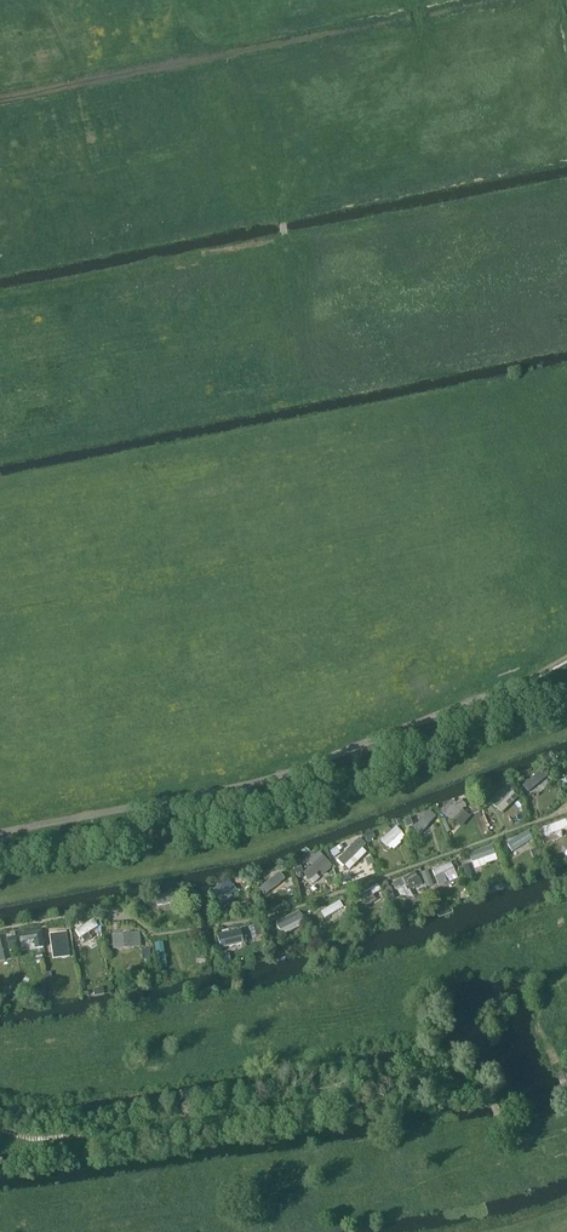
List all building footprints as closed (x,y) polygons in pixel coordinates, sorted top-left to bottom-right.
[(542,767),(523,786),(529,793),(549,774),(542,767)] [(506,785),(490,801),(496,807),(513,791),(506,785)] [(460,799),(445,815),(453,822),(468,805),(460,799)] [(428,811),(413,828),(421,835),(436,818),(428,811)] [(543,827),(546,835),(566,829),(566,820),(543,827)] [(397,828),(382,840),(388,847),(403,836),(397,828)] [(528,831),(507,843),(512,852),(533,839),(528,831)] [(359,839),(339,860),(347,868),(367,846),(359,839)] [(493,846),(469,855),(472,863),(496,854),(493,846)] [(324,856),(304,872),(311,880),(330,864),(324,856)] [(451,863),(432,870),(435,877),(454,871),(451,863)] [(415,871),(393,883),(397,890),(419,878),(415,871)] [(281,874),(266,884),(270,890),(285,880),(281,874)] [(229,881),(214,891),(220,901),(235,891),(229,881)] [(377,886),(359,895),(362,901),(380,892),(377,886)] [(175,896),(156,899),(157,906),(177,903),(175,896)] [(340,902),(321,912),(325,918),(343,908),(340,902)] [(299,912),(277,922),(281,931),(303,921),(299,912)] [(93,919),(75,930),(80,938),(98,926),(93,919)] [(41,930),(20,933),(21,943),(42,941),(41,930)] [(240,930),(218,935),(220,947),(243,942),(240,930)] [(66,932),(50,935),(54,960),(70,958),(66,932)] [(140,933),(113,935),(113,950),(141,948),(140,933)] [(168,966),(163,942),(155,944),(159,968),(168,966)]
